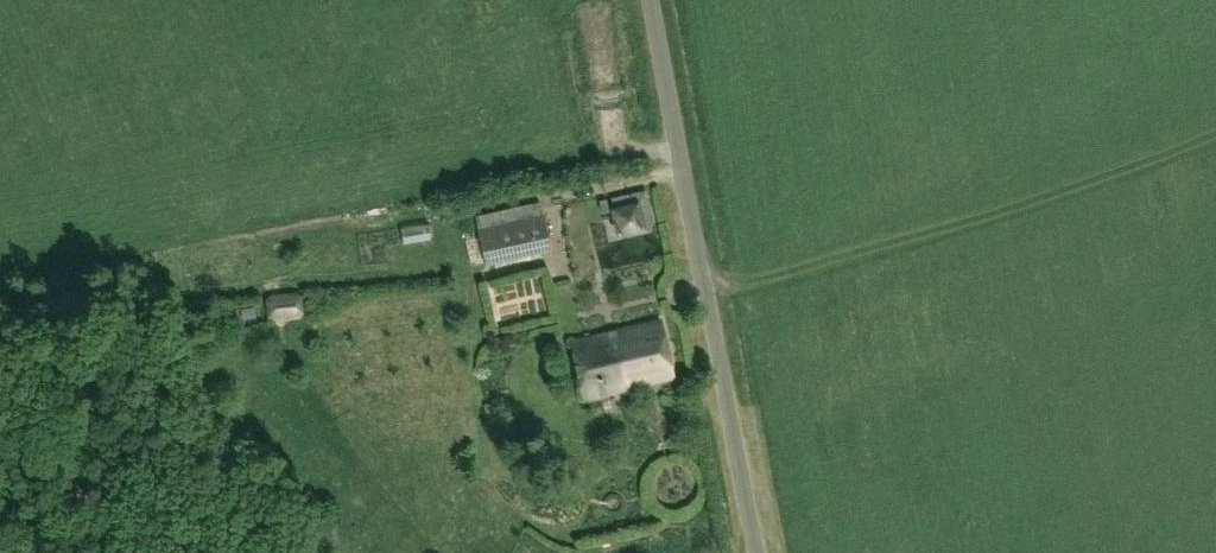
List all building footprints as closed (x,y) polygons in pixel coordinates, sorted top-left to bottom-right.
[(616,234),(654,225),(647,192),(611,199),(613,208),(610,208),(616,234)] [(478,229),(486,265),(552,250),(544,214),(478,229)] [(301,293),(267,297),(270,323),(303,321),(301,293)] [(584,398),(674,377),(661,322),(571,342),(584,398)]
